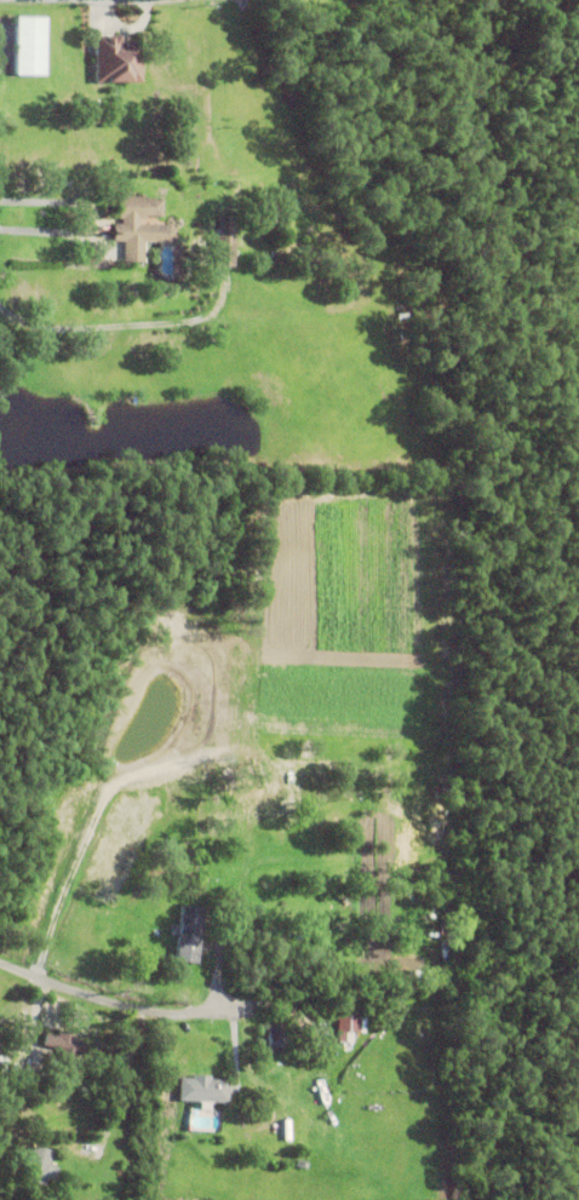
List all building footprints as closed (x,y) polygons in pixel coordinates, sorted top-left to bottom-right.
[(16,70),(16,12),(45,12),(45,70),(16,70)] [(141,79),(96,79),(96,33),(105,31),(111,31),(121,31),(121,38),(141,38),(141,79)] [(139,217),(139,222),(171,223),(176,228),(176,235),(171,240),(145,239),(145,259),(124,259),(124,240),(113,240),(113,223),(121,223),(121,218),(117,218),(119,195),(145,195),(145,217),(139,217)] [(313,753),(319,752),(321,766),(315,768),(313,753)] [(248,779),(263,779),(263,797),(248,797),(248,779)] [(382,815),(382,798),(391,798),(391,815),(382,815)] [(164,820),(167,809),(177,814),(173,823),(164,820)] [(442,936),(445,902),(452,902),(449,936),(442,936)] [(174,960),(182,905),(205,907),(197,964),(174,960)] [(442,941),(452,941),(452,955),(442,957),(442,941)] [(339,1032),(339,1011),(368,1011),(367,1032),(339,1032)] [(300,1032),(299,1052),(268,1051),(269,1030),(270,1030),(270,1024),(285,1024),(285,1032),(300,1032)] [(87,1043),(84,1056),(44,1044),(47,1032),(58,1035),(59,1029),(78,1034),(75,1039),(87,1043)] [(340,1043),(340,1032),(355,1033),(355,1043),(340,1043)] [(230,1080),(229,1103),(179,1101),(180,1078),(194,1078),(194,1075),(211,1076),(211,1079),(230,1080)] [(25,1181),(34,1146),(53,1150),(45,1185),(25,1181)]
